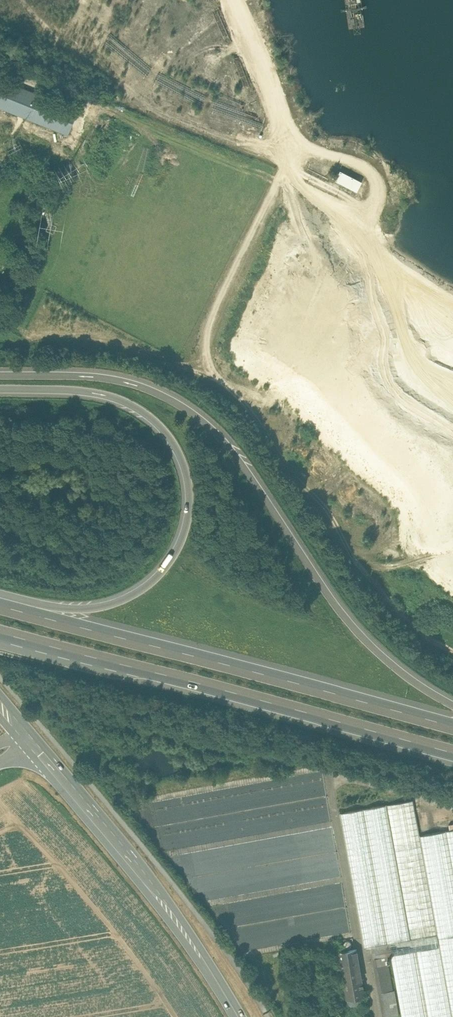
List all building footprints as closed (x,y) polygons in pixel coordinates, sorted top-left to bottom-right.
[(0,79),(0,106),(67,132),(76,110),(0,79)] [(361,182),(339,171),(335,180),(357,191),(361,182)] [(341,813),(364,947),(365,947),(372,946),(374,957),(389,955),(391,954),(402,1016),(452,1016),(420,835),(414,800),(341,813)] [(420,835),(452,1016),(452,868),(446,831),(420,835)] [(357,948),(341,951),(346,985),(344,985),(347,999),(365,995),(357,948)] [(374,957),(384,1016),(389,1016),(399,1015),(395,990),(394,990),(388,963),(390,963),(389,960),(391,960),(390,957),(389,957),(389,955),(374,957)]
